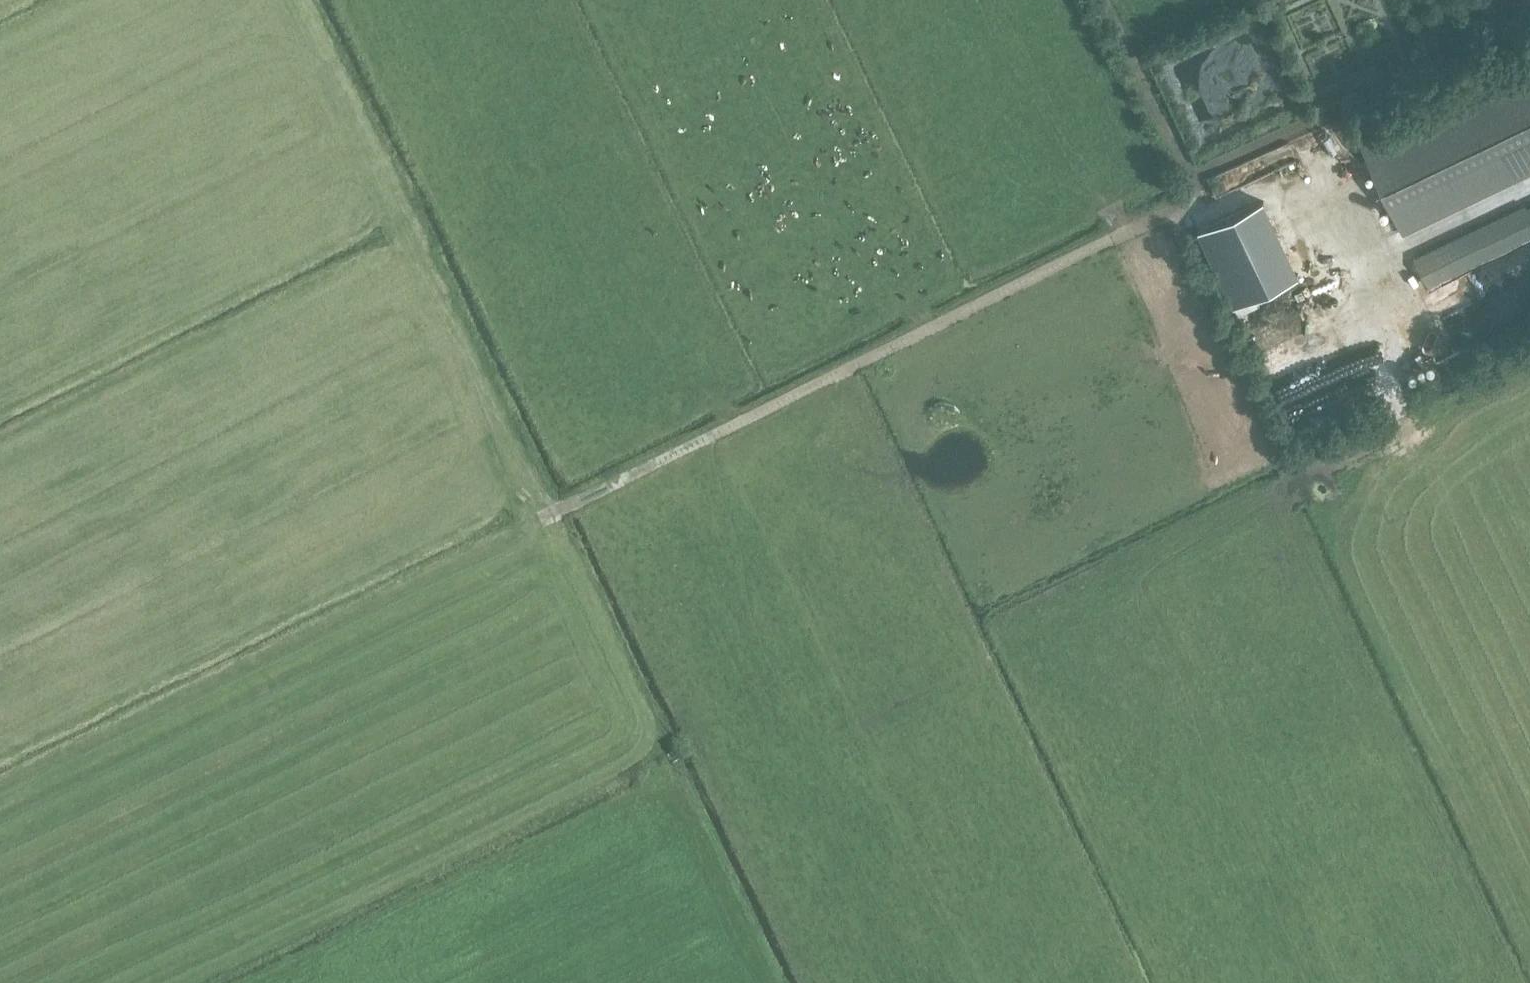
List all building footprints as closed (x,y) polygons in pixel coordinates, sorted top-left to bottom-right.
[(1403,233),(1526,176),(1529,174),(1529,51),(1508,61),(1512,69),(1360,142),(1403,233)] [(1262,201),(1198,230),(1234,307),(1297,277),(1262,201)] [(1427,287),(1529,236),(1529,214),(1525,204),(1414,256),(1427,287)]
